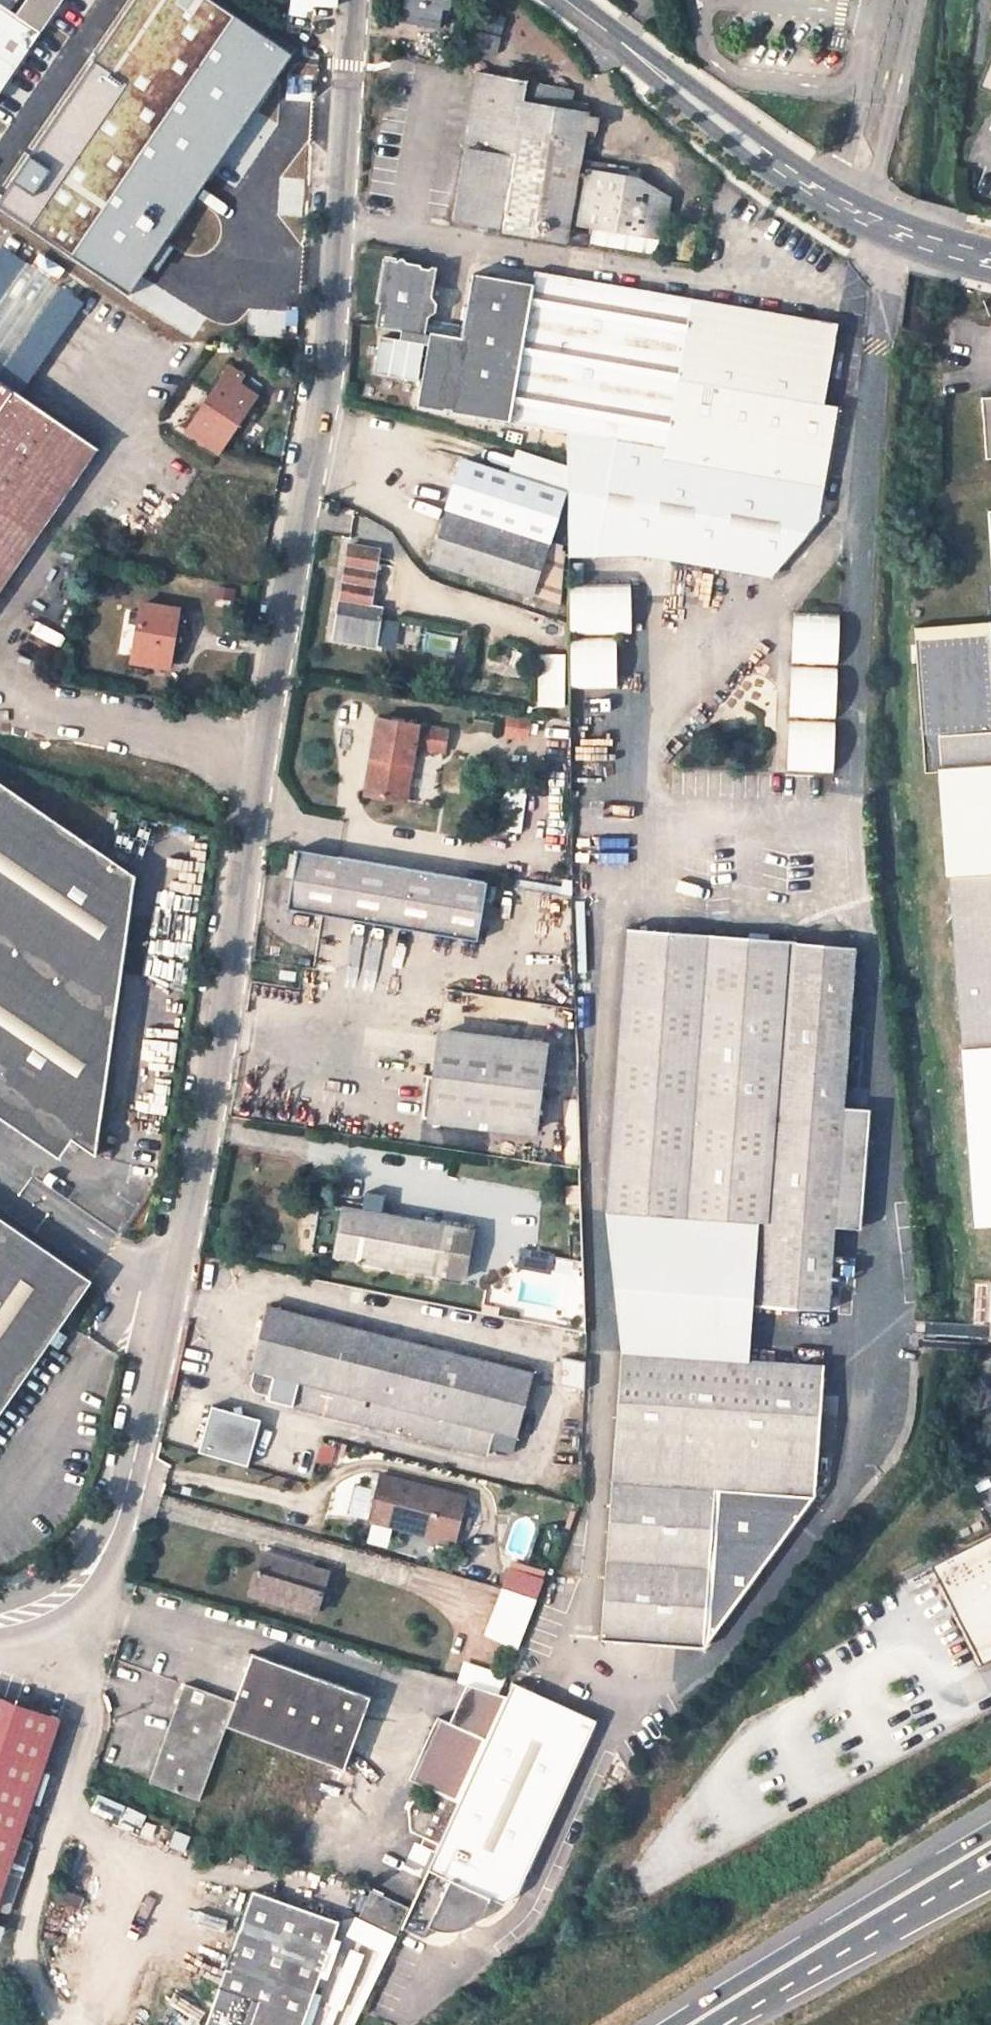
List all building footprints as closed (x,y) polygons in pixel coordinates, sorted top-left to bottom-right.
[(13,14),(40,33),(63,0),(23,0),(13,14)] [(402,22),(432,27),(439,28),(444,0),(406,0),(402,22)] [(26,212),(24,215),(104,270),(151,303),(155,297),(157,293),(163,297),(190,315),(303,152),(271,129),(299,88),(173,1),(26,212)] [(40,33),(13,14),(0,5),(0,90),(40,33)] [(497,51),(501,36),(473,29),(468,44),(497,51)] [(16,91),(30,71),(21,65),(8,85),(16,91)] [(594,227),(592,242),(605,244),(608,229),(618,176),(579,169),(581,157),(585,135),(595,137),(599,118),(586,116),(586,114),(586,104),(570,100),(571,89),(528,81),(478,72),(452,221),(567,240),(567,238),(570,223),(592,226),(594,227)] [(618,176),(620,164),(581,157),(579,169),(618,176)] [(618,176),(638,179),(640,168),(620,164),(618,176)] [(605,244),(661,253),(663,238),(670,198),(638,179),(618,176),(608,229),(605,244)] [(11,234),(91,290),(104,270),(24,215),(11,234)] [(570,223),(567,238),(589,241),(592,226),(570,223)] [(11,234),(0,249),(0,380),(12,389),(19,393),(91,290),(11,234)] [(838,323),(535,271),(535,272),(533,283),(523,346),(499,342),(509,279),(474,273),(463,333),(461,337),(460,337),(458,336),(457,335),(459,324),(444,321),(427,318),(435,312),(436,303),(431,298),(435,276),(428,268),(420,267),(418,269),(411,268),(404,259),(400,258),(386,268),(376,326),(398,330),(398,340),(377,336),(371,376),(416,383),(423,343),(410,341),(411,332),(425,334),(426,330),(430,331),(420,394),(452,400),(450,410),(541,427),(540,436),(565,440),(619,450),(620,441),(665,450),(664,457),(823,485),(837,407),(823,405),(838,323)] [(533,283),(509,279),(499,342),(523,346),(533,283)] [(225,368),(184,430),(217,452),(253,396),(234,384),(238,376),(225,368)] [(12,389),(0,380),(0,407),(12,389)] [(0,407),(0,441),(67,489),(96,447),(19,393),(12,389),(0,407)] [(452,400),(420,394),(418,405),(450,410),(452,400)] [(982,398),(987,454),(990,454),(990,398),(982,398)] [(565,440),(566,462),(566,494),(567,554),(600,554),(609,554),(654,554),(772,575),(818,517),(823,485),(664,457),(665,450),(620,441),(619,450),(565,440)] [(67,489),(0,441),(0,502),(39,529),(67,489)] [(519,450),(510,476),(562,493),(566,494),(566,462),(519,450)] [(510,476),(465,461),(448,508),(523,533),(546,540),(554,516),(562,493),(510,476)] [(39,529),(0,502),(0,564),(10,571),(39,529)] [(521,538),(448,514),(432,563),(531,594),(559,604),(559,550),(546,546),(521,538)] [(377,644),(384,607),(372,604),(380,551),(347,545),(332,637),(377,644)] [(10,571),(0,564),(0,585),(10,571)] [(568,610),(569,687),(614,686),(613,631),(627,630),(627,576),(567,577),(568,610)] [(141,604),(132,656),(167,661),(169,647),(173,625),(175,609),(141,604)] [(835,774),(837,702),(815,701),(815,682),(838,683),(840,609),(799,608),(795,771),(835,774)] [(990,658),(990,652),(988,622),(932,627),(935,663),(990,658)] [(181,649),(185,627),(173,625),(169,647),(181,649)] [(166,666),(167,661),(132,656),(132,660),(166,666)] [(990,730),(990,658),(935,663),(940,734),(990,730)] [(837,702),(838,683),(815,682),(815,701),(837,702)] [(443,753),(447,731),(399,723),(378,720),(366,794),(405,800),(414,747),(443,753)] [(940,734),(964,1046),(990,1044),(990,730),(940,734)] [(57,1150),(71,1129),(92,1143),(133,868),(0,778),(0,1111),(57,1150)] [(338,857),(297,849),(287,909),(476,941),(486,881),(425,871),(338,857)] [(743,1219),(759,938),(622,927),(601,1210),(606,1210),(621,1352),(731,1360),(749,1361),(753,1305),(759,1221),(743,1219)] [(864,1129),(867,1090),(845,1088),(846,1071),(854,947),(791,942),(791,940),(759,938),(743,1219),(759,1221),(753,1305),(826,1310),(833,1226),(857,1227),(859,1197),(855,1197),(860,1128),(864,1129)] [(295,981),(296,971),(280,969),(279,978),(295,981)] [(441,1032),(435,1075),(429,1118),(533,1130),(544,1044),(441,1032)] [(964,1046),(979,1230),(990,1229),(990,1044),(964,1046)] [(868,1072),(846,1071),(845,1088),(867,1090),(868,1072)] [(422,1117),(429,1118),(435,1075),(427,1074),(422,1117)] [(859,1197),(864,1129),(860,1128),(855,1197),(859,1197)] [(362,1210),(319,1202),(311,1252),(395,1266),(403,1217),(380,1213),(362,1210)] [(362,1210),(380,1213),(381,1207),(364,1204),(362,1210)] [(89,1274),(0,1214),(0,1403),(89,1274)] [(442,1224),(403,1217),(395,1266),(433,1272),(458,1277),(466,1228),(442,1224)] [(267,1304),(250,1370),(255,1371),(251,1385),(253,1390),(269,1394),(268,1398),(488,1455),(490,1445),(514,1451),(533,1371),(267,1304)] [(715,1487),(731,1360),(621,1352),(610,1508),(711,1532),(715,1487)] [(818,1442),(824,1366),(749,1361),(731,1360),(715,1487),(815,1494),(818,1442)] [(843,1443),(848,1368),(835,1367),(824,1366),(818,1442),(843,1443)] [(254,1464),(268,1416),(212,1400),(199,1448),(254,1464)] [(461,1516),(466,1493),(380,1472),(374,1497),(396,1503),(391,1524),(429,1533),(435,1509),(461,1516)] [(703,1644),(815,1494),(715,1487),(711,1532),(703,1644)] [(391,1524),(396,1503),(374,1497),(369,1518),(391,1524)] [(601,1638),(703,1644),(711,1532),(610,1508),(601,1638)] [(455,1540),(461,1516),(435,1509),(429,1533),(455,1540)] [(921,1559),(964,1661),(990,1649),(990,1529),(921,1559)] [(263,1552),(250,1593),(315,1613),(327,1572),(263,1552)] [(503,1588),(535,1597),(542,1578),(512,1568),(503,1588)] [(503,1588),(484,1634),(515,1648),(535,1597),(503,1588)] [(184,1684),(149,1781),(198,1799),(225,1725),(343,1768),(369,1696),(252,1652),(233,1701),(184,1684)] [(469,1684),(498,1693),(505,1675),(463,1664),(458,1681),(469,1684)] [(594,1718),(510,1681),(504,1695),(484,1737),(457,1798),(456,1801),(433,1850),(407,1906),(398,1928),(430,1942),(436,1928),(440,1930),(445,1931),(453,1931),(459,1930),(467,1928),(475,1924),(479,1921),(484,1917),(487,1912),(491,1907),(494,1899),(506,1904),(520,1892),(594,1718)] [(484,1737),(504,1695),(498,1693),(469,1684),(449,1722),(437,1716),(409,1777),(457,1798),(484,1737)] [(30,1841),(19,1837),(58,1721),(0,1700),(0,1893),(8,1869),(20,1873),(30,1841)] [(433,1850),(456,1801),(428,1788),(410,1802),(408,1807),(411,1831),(424,1837),(421,1844),(433,1850)] [(7,1912),(20,1873),(8,1869),(0,1893),(0,1910),(7,1912)] [(253,1890),(204,2024),(301,2024),(338,1919),(253,1890)] [(398,1928),(407,1906),(371,1890),(359,1916),(395,1934),(398,1928)]
